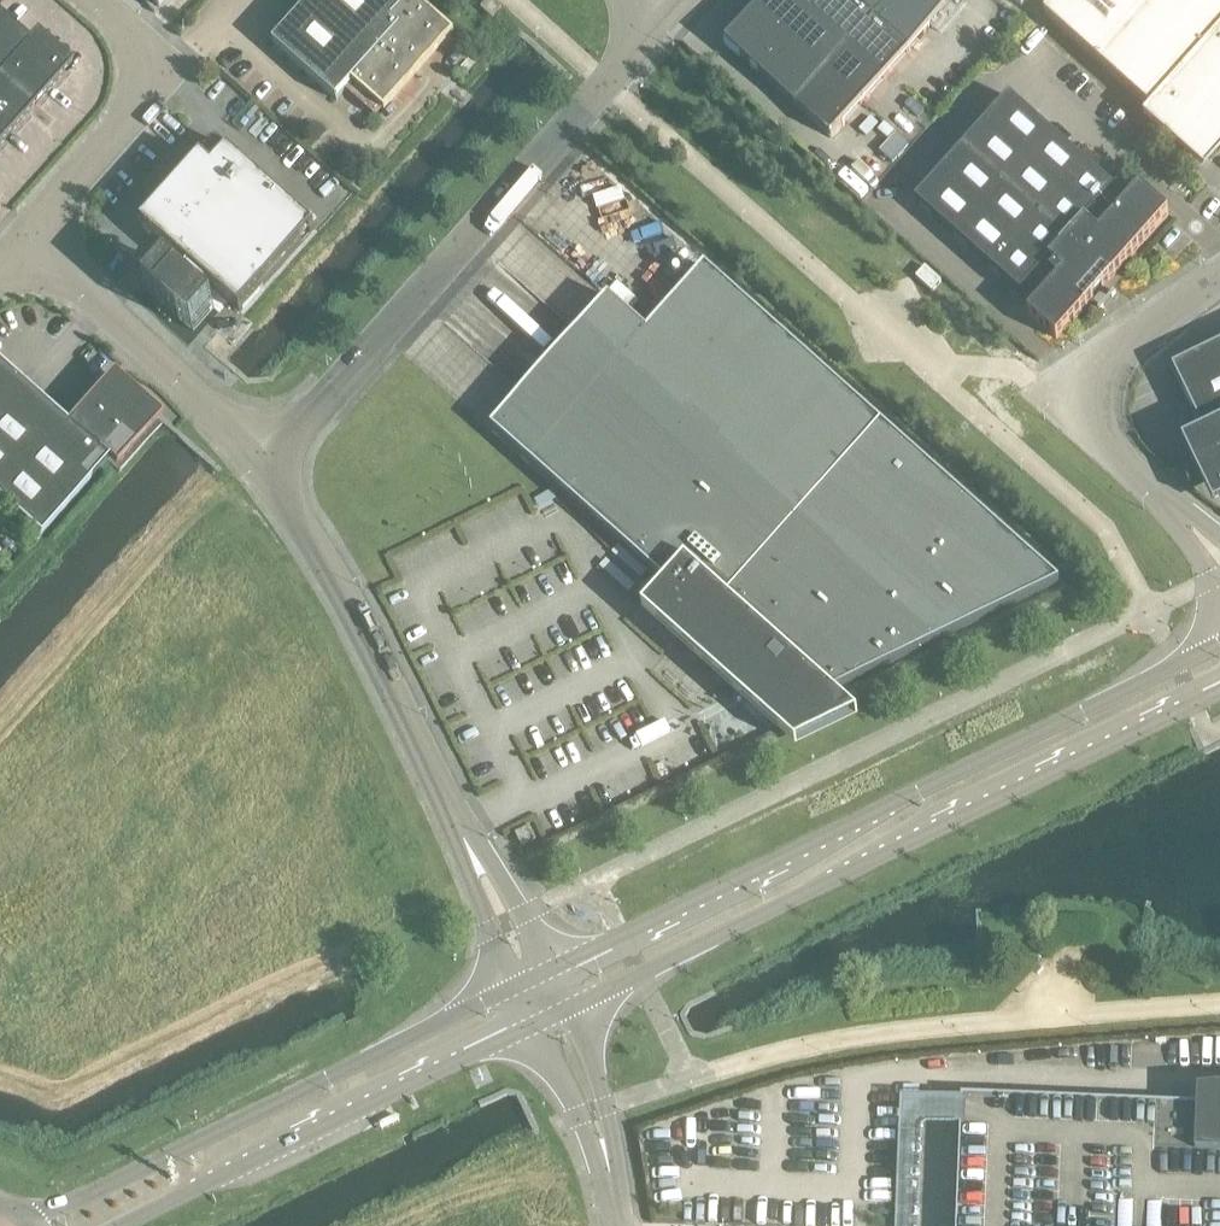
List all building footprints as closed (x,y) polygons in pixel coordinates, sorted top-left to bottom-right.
[(417,0),(410,0),(409,2),(407,0),(297,0),(306,8),(274,44),(337,101),(346,91),(374,116),(381,108),(385,112),(449,40),(455,34),(417,0)] [(482,8),(493,19),(502,9),(493,0),(489,0),(482,8)] [(832,138),(955,0),(766,0),(726,44),(771,84),(830,137),(832,138)] [(1044,14),(1202,155),(1204,152),(1219,134),(1219,0),(1056,0),(1044,14)] [(72,65),(36,33),(28,42),(0,17),(0,145),(72,65)] [(1115,190),(1010,97),(917,202),(1021,295),(1027,288),(1041,301),(1028,314),(1057,340),(1094,298),(1101,304),(1100,306),(1103,308),(1113,295),(1111,293),(1110,295),(1103,288),(1169,214),(1141,189),(1123,209),(1109,197),(1115,190)] [(241,313),(316,229),(217,141),(151,216),(179,241),(170,251),(190,268),(181,278),(167,265),(146,289),(193,331),(215,307),(201,295),(209,285),(241,313)] [(609,297),(492,428),(567,495),(667,584),(644,610),(659,623),(662,620),(764,712),(775,721),(770,723),(796,747),(859,716),(833,693),(1061,582),(706,266),(648,331),(609,297)] [(942,281),(926,267),(917,277),(933,291),(942,281)] [(1213,507),(1219,504),(1219,347),(1173,369),(1204,432),(1182,443),(1213,507)] [(40,538),(107,462),(116,469),(158,421),(161,416),(112,373),(66,424),(0,366),(0,503),(40,538)] [(660,584),(653,577),(647,584),(654,591),(660,584)] [(530,826),(516,834),(522,846),(537,839),(530,826)] [(957,1225),(1219,1225),(1219,1097),(1206,1098),(1205,1106),(963,1096),(961,1139),(957,1225)] [(401,1122),(397,1114),(379,1123),(383,1130),(401,1122)]
